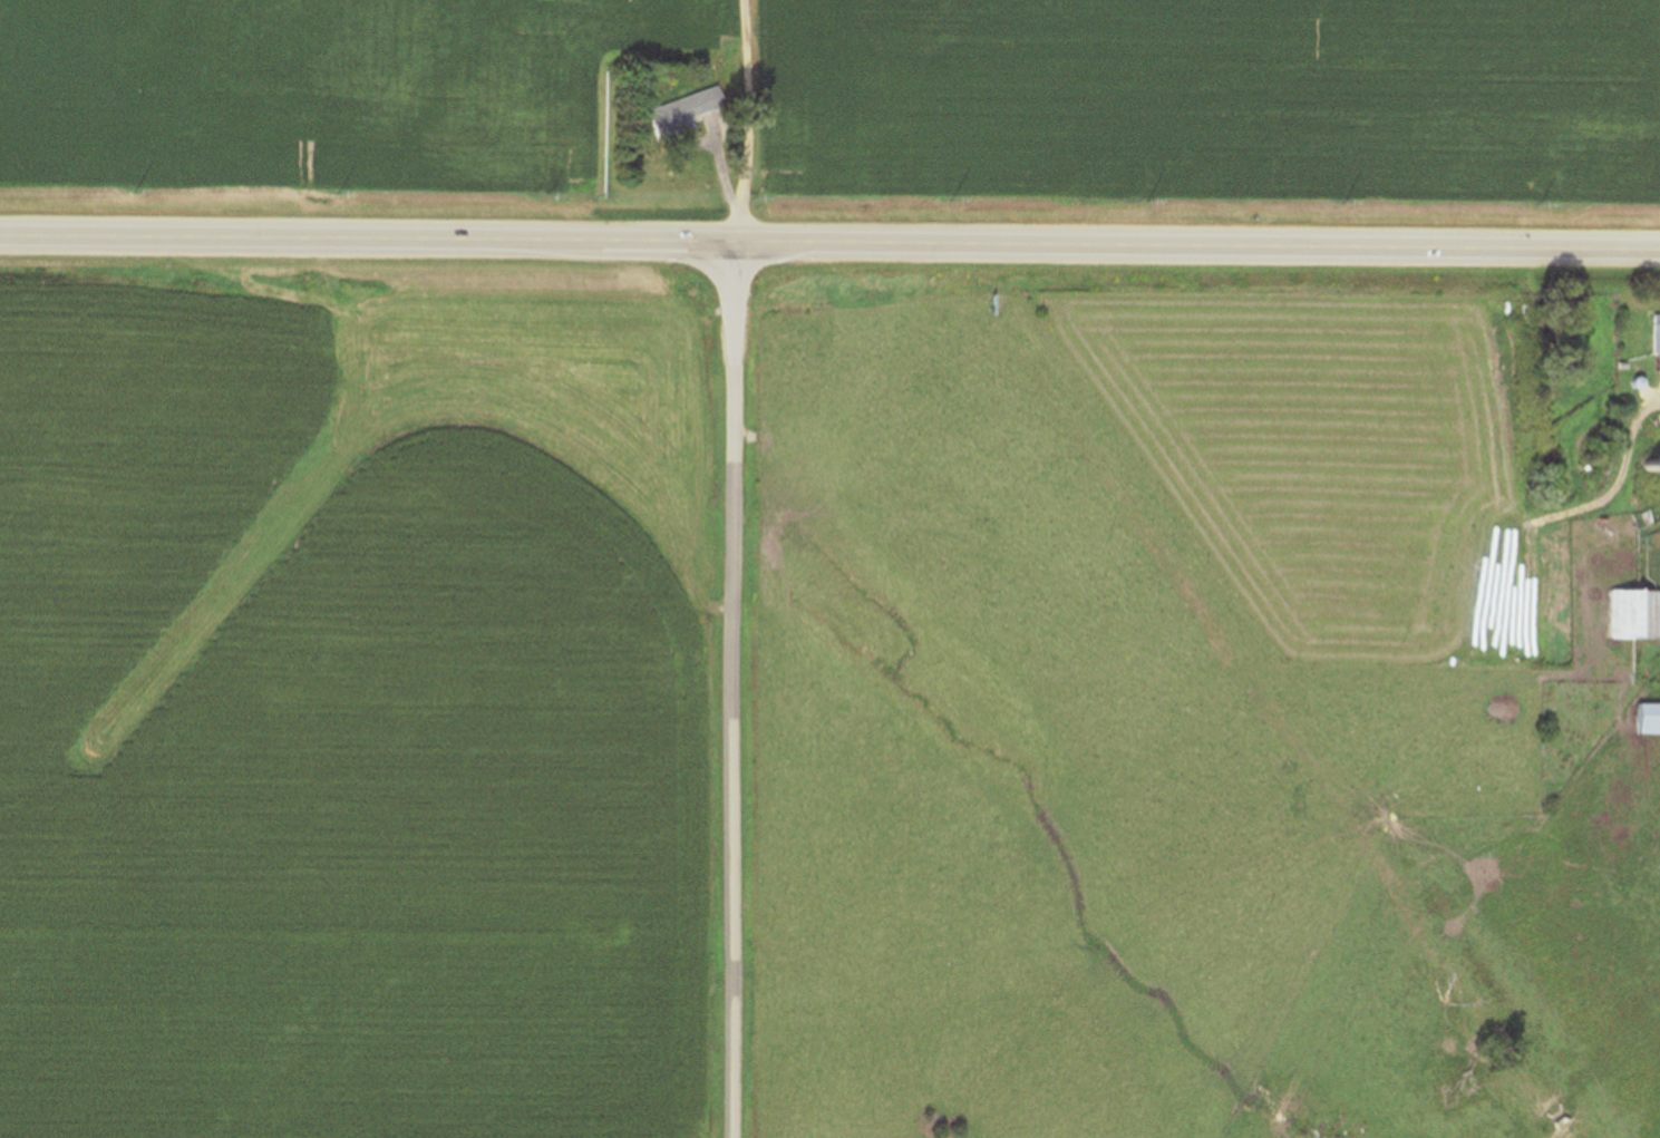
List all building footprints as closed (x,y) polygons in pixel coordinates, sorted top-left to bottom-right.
[(640,111),(648,140),(723,119),(715,89),(640,111)] [(1647,312),(1647,355),(1659,355),(1659,312),(1647,312)] [(1605,592),(1604,640),(1657,641),(1658,592),(1605,592)] [(1629,705),(1629,736),(1659,736),(1659,705),(1629,705)]
